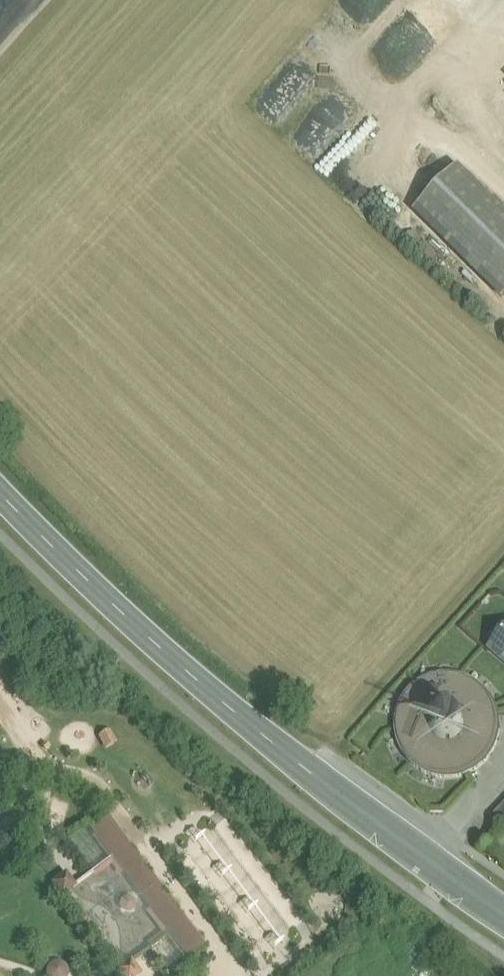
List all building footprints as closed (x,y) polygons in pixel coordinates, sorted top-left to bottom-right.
[(458,168),(417,211),(502,295),(503,293),(503,213),(458,168)] [(501,612),(484,631),(495,641),(489,649),(503,662),(503,614),(501,612)] [(447,707),(444,708),(441,709),(438,710),(435,713),(420,707),(414,721),(429,727),(429,731),(430,734),(432,737),(434,739),(437,742),(440,744),(444,745),(448,746),(453,745),(458,743),(463,740),(465,737),(466,733),(466,727),(466,722),(464,716),(461,712),(457,709),(452,707),(447,707)] [(204,949),(108,821),(92,832),(188,961),(204,949)] [(50,975),(66,975),(70,972),(56,959),(45,971),(50,975)]
